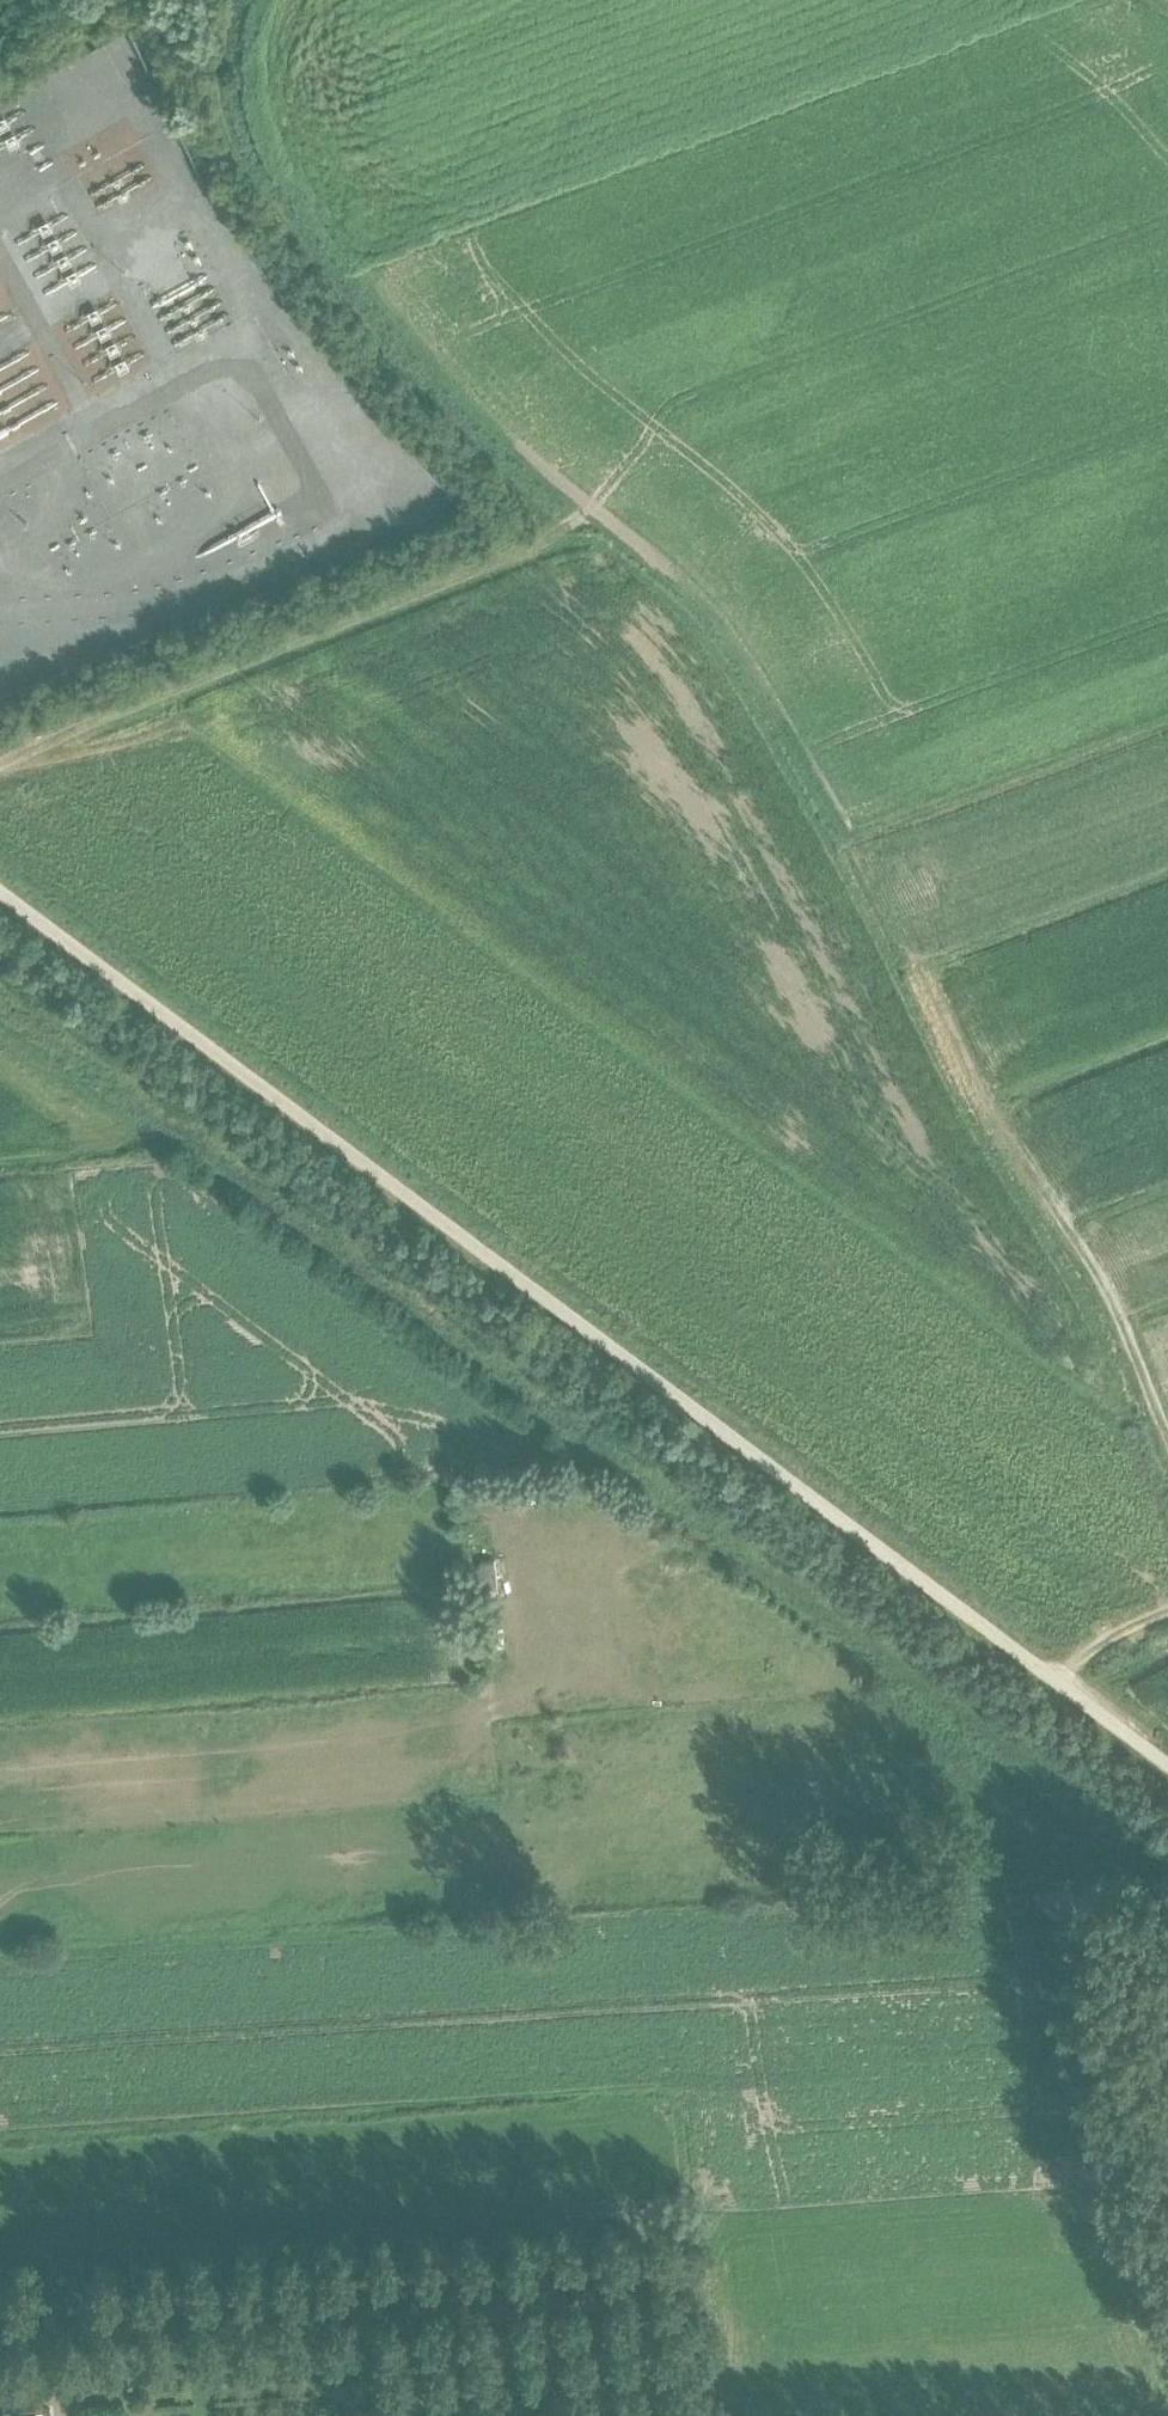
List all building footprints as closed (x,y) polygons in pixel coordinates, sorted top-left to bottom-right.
[(783,1863),(769,1863),(769,1884),(783,1884),(783,1863)]
